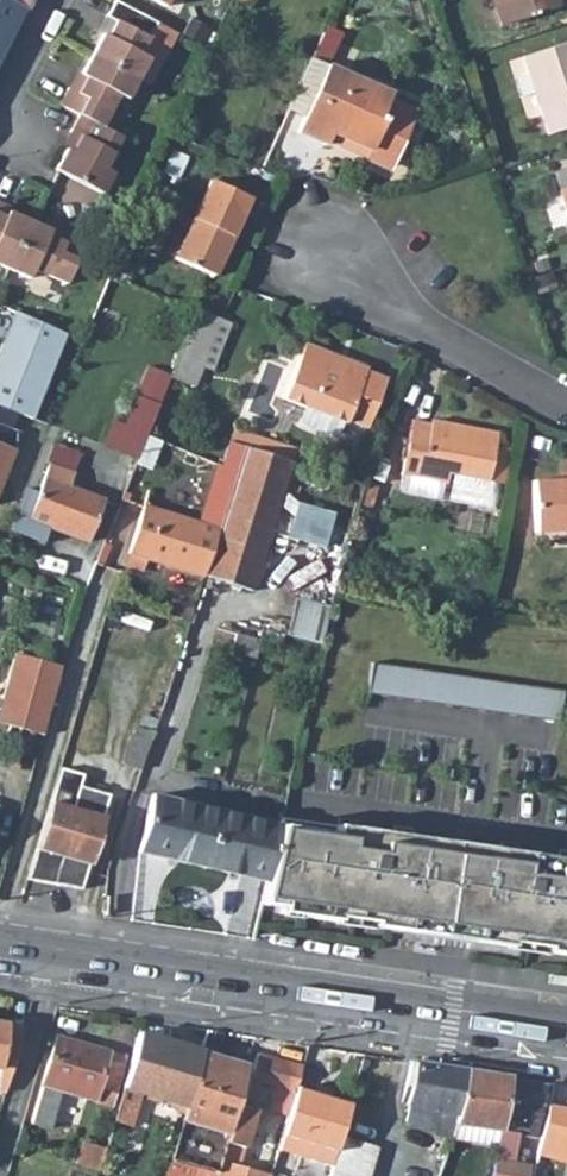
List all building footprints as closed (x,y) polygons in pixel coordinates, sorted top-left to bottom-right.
[(23,8),(7,0),(0,0),(0,53),(23,8)] [(23,8),(30,12),(36,0),(7,0),(23,8)] [(175,32),(114,0),(105,17),(114,21),(107,37),(102,34),(91,55),(137,79),(148,58),(158,64),(175,32)] [(502,26),(557,8),(555,0),(493,0),(502,26)] [(563,6),(561,0),(555,0),(557,8),(563,6)] [(318,62),(329,36),(321,32),(310,58),(318,62)] [(523,56),(528,74),(534,93),(548,135),(566,128),(566,42),(523,56)] [(126,99),(137,79),(91,55),(80,75),(85,78),(77,93),(68,88),(59,105),(78,115),(101,127),(118,95),(126,99)] [(158,64),(148,58),(137,79),(148,84),(158,64)] [(326,66),(318,62),(310,58),(286,110),(303,118),(326,66)] [(388,99),(390,94),(326,66),(303,118),(296,133),(325,146),(327,143),(329,139),(332,132),(342,136),(338,143),(391,166),(416,112),(388,99)] [(534,93),(528,74),(514,78),(520,97),(534,93)] [(120,137),(101,127),(78,115),(69,132),(78,137),(70,153),(65,150),(55,171),(100,196),(112,174),(103,170),(120,137)] [(338,143),(342,136),(332,132),(329,139),(327,143),(389,172),(391,166),(338,143)] [(212,276),(248,197),(210,180),(174,258),(212,276)] [(558,191),(566,218),(566,188),(558,191)] [(7,269),(28,221),(7,212),(4,217),(0,215),(0,265),(7,269)] [(47,235),(49,230),(28,221),(7,269),(29,278),(32,269),(66,284),(85,240),(67,232),(63,242),(47,235)] [(537,293),(554,288),(550,273),(532,279),(537,293)] [(221,320),(197,310),(171,374),(171,375),(195,386),(221,320)] [(327,358),(329,353),(304,343),(282,398),(305,407),(300,420),(305,426),(330,436),(338,435),(343,422),(345,423),(346,420),(367,428),(386,378),(366,371),(367,368),(346,359),(344,365),(327,358)] [(344,365),(346,359),(329,353),(327,358),(344,365)] [(171,375),(171,374),(148,365),(136,395),(159,404),(171,375)] [(137,459),(159,404),(136,395),(124,425),(114,449),(137,459)] [(2,478),(20,433),(9,429),(16,413),(0,407),(0,484),(2,478)] [(38,449),(50,419),(38,415),(26,444),(38,449)] [(102,445),(114,449),(124,425),(112,419),(102,445)] [(429,424),(410,420),(400,474),(419,478),(416,495),(443,500),(446,483),(448,473),(488,481),(505,484),(512,450),(495,446),(497,433),(430,420),(429,424)] [(285,460),(289,447),(255,437),(251,449),(285,460)] [(146,558),(203,576),(218,529),(222,514),(243,446),(228,441),(220,467),(207,509),(203,508),(198,523),(143,506),(128,552),(146,558)] [(72,470),(79,452),(55,442),(47,460),(50,462),(72,470)] [(285,460),(251,449),(243,446),(222,514),(218,529),(203,576),(253,591),(292,462),(285,460)] [(65,485),(72,470),(50,462),(37,493),(26,489),(10,528),(42,541),(47,526),(87,541),(102,500),(65,485)] [(24,486),(2,478),(0,484),(0,509),(12,514),(24,486)] [(566,531),(566,479),(532,481),(534,533),(566,531)] [(291,537),(330,543),(336,509),(297,502),(291,537)] [(102,566),(111,545),(104,542),(95,563),(102,566)] [(143,570),(146,558),(128,552),(124,563),(143,570)] [(356,568),(346,565),(341,583),(351,586),(356,568)] [(321,644),(330,606),(294,597),(285,635),(321,644)] [(491,623),(492,611),(467,608),(466,621),(491,623)] [(280,645),(282,634),(261,628),(259,640),(280,645)] [(254,658),(259,640),(236,634),(230,651),(254,658)] [(61,666),(14,653),(0,704),(0,723),(42,734),(61,666)] [(562,692),(370,663),(365,695),(557,723),(562,692)] [(140,769),(152,734),(134,728),(122,763),(140,769)] [(79,786),(82,775),(59,768),(26,880),(81,889),(109,794),(79,786)] [(381,805),(383,794),(369,790),(366,801),(381,805)] [(525,801),(495,795),(493,808),(522,814),(525,801)] [(203,868),(216,810),(149,796),(136,853),(203,868)] [(265,881),(278,825),(216,810),(203,868),(265,881)] [(265,881),(260,904),(280,907),(279,913),(332,922),(333,918),(369,924),(368,927),(389,930),(390,924),(404,926),(413,871),(447,875),(452,844),(280,818),(278,825),(265,881)] [(484,849),(452,844),(447,875),(413,871),(404,926),(390,924),(389,930),(471,942),(471,940),(475,915),(508,920),(513,886),(479,880),(484,849)] [(484,849),(479,880),(513,886),(508,920),(475,915),(471,940),(505,945),(506,943),(542,949),(542,953),(566,957),(566,861),(484,849)] [(25,1027),(0,1023),(0,1091),(5,1092),(5,1090),(25,1027)] [(140,1032),(114,1117),(136,1123),(146,1095),(185,1107),(202,1052),(173,1043),(140,1032)] [(58,1038),(31,1121),(49,1127),(60,1090),(95,1100),(99,1087),(116,1092),(126,1057),(58,1038)] [(237,1103),(248,1066),(202,1052),(185,1107),(163,1175),(215,1175),(237,1103)] [(268,1106),(288,1112),(296,1088),(302,1068),(258,1055),(250,1079),(254,1081),(249,1096),(269,1101),(268,1106)] [(466,1070),(408,1061),(404,1103),(408,1104),(405,1121),(457,1128),(466,1070)] [(466,1070),(457,1128),(484,1132),(485,1123),(500,1125),(509,1078),(509,1076),(466,1070)] [(490,1175),(527,1175),(529,1166),(502,1159),(508,1131),(535,1137),(537,1123),(539,1120),(541,1104),(543,1102),(547,1084),(509,1078),(500,1125),(490,1175)] [(336,1139),(347,1103),(296,1088),(288,1112),(277,1151),(329,1166),(336,1139)] [(269,1175),(236,1165),(252,1109),(237,1103),(215,1175),(269,1175)] [(548,1103),(540,1138),(566,1145),(566,1107),(548,1103)] [(326,1175),(365,1175),(372,1149),(336,1139),(329,1166),(326,1175)] [(76,1163),(98,1170),(104,1150),(82,1143),(76,1163)] [(531,1175),(548,1175),(550,1167),(535,1163),(531,1175)]
